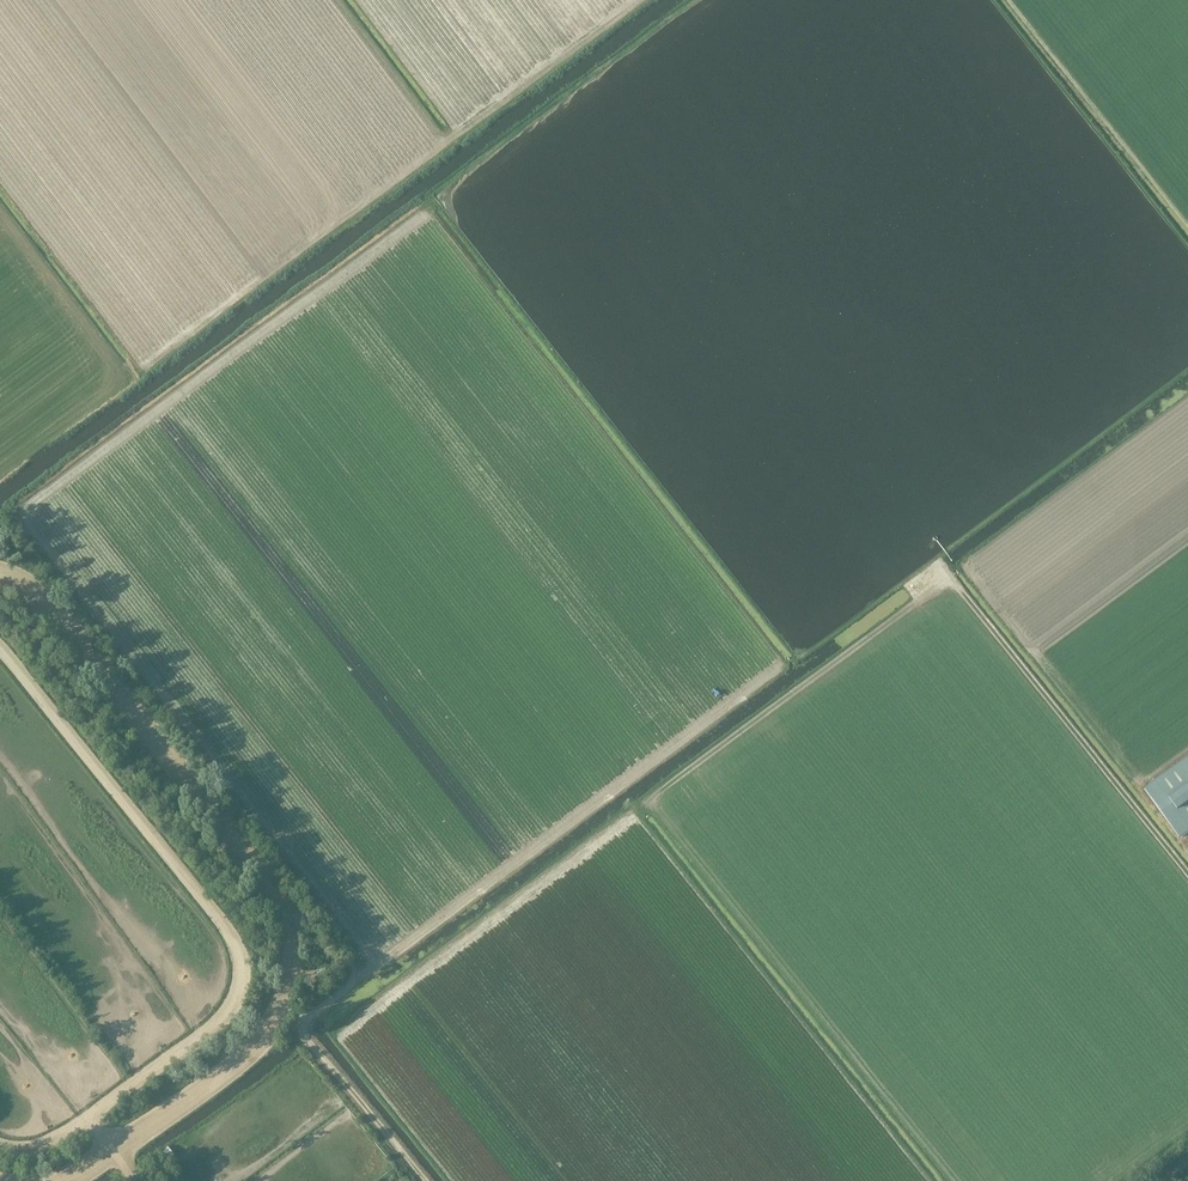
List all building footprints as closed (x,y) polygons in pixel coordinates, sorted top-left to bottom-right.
[(1181,741),(1180,747),(1186,749),(1184,755),(1187,755),(1187,742),(1181,741)] [(1146,788),(1181,837),(1187,832),(1187,758),(1146,788)]
